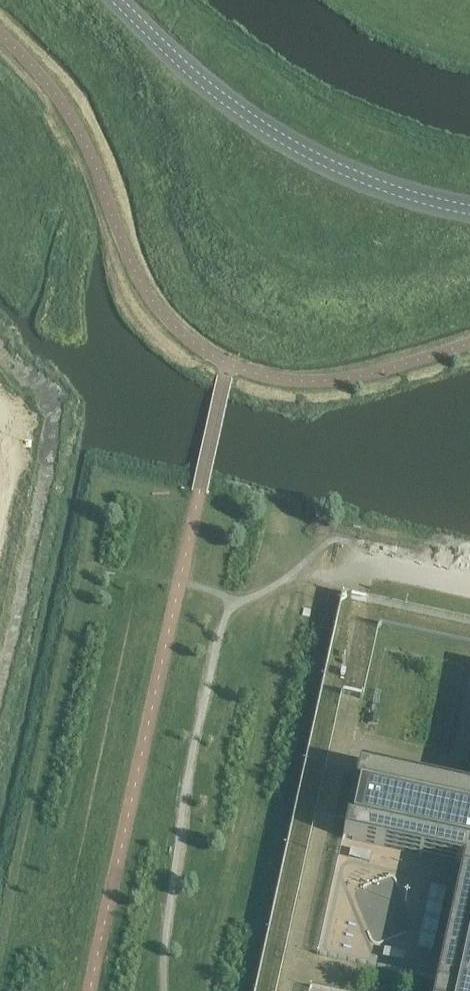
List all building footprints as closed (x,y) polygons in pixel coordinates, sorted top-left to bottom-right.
[(358,767),(343,837),(462,864),(436,980),(434,990),(469,990),(469,791),(358,767)]
